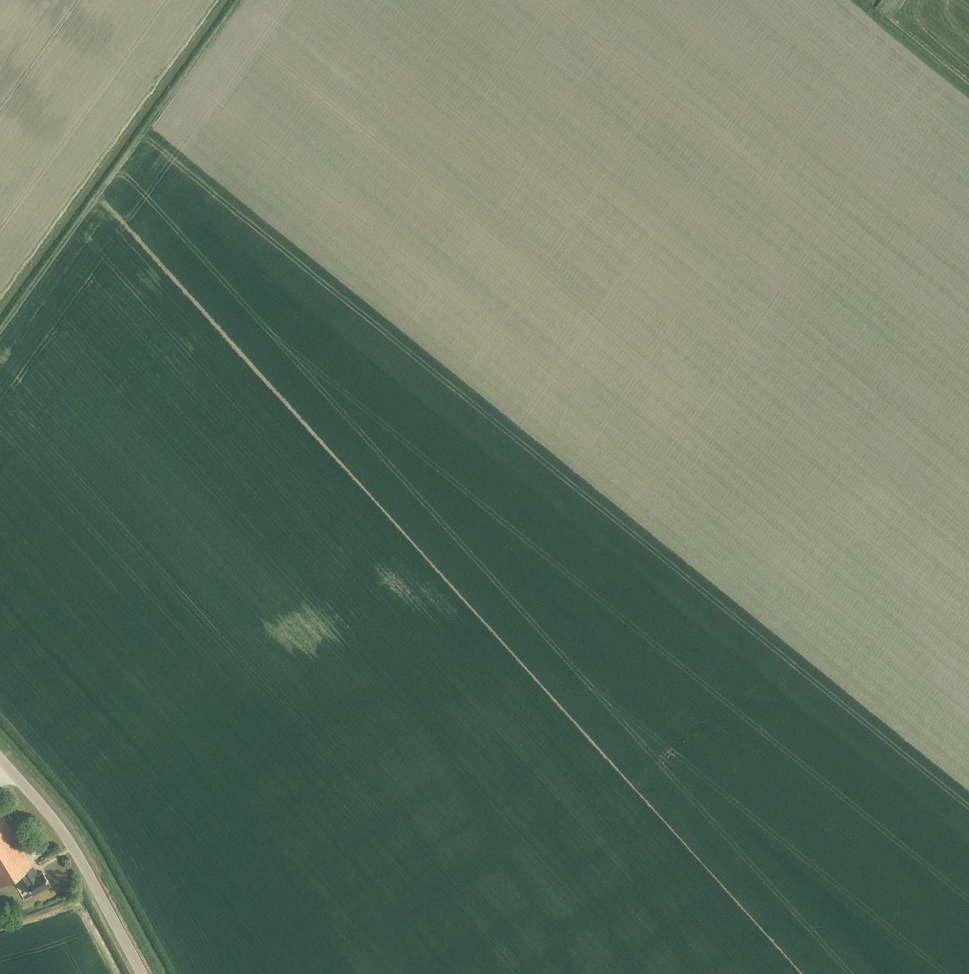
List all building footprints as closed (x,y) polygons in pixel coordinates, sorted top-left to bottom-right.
[(51,883),(43,871),(38,874),(32,865),(33,864),(0,811),(0,885),(22,872),(27,880),(26,881),(34,894),(51,883)]
